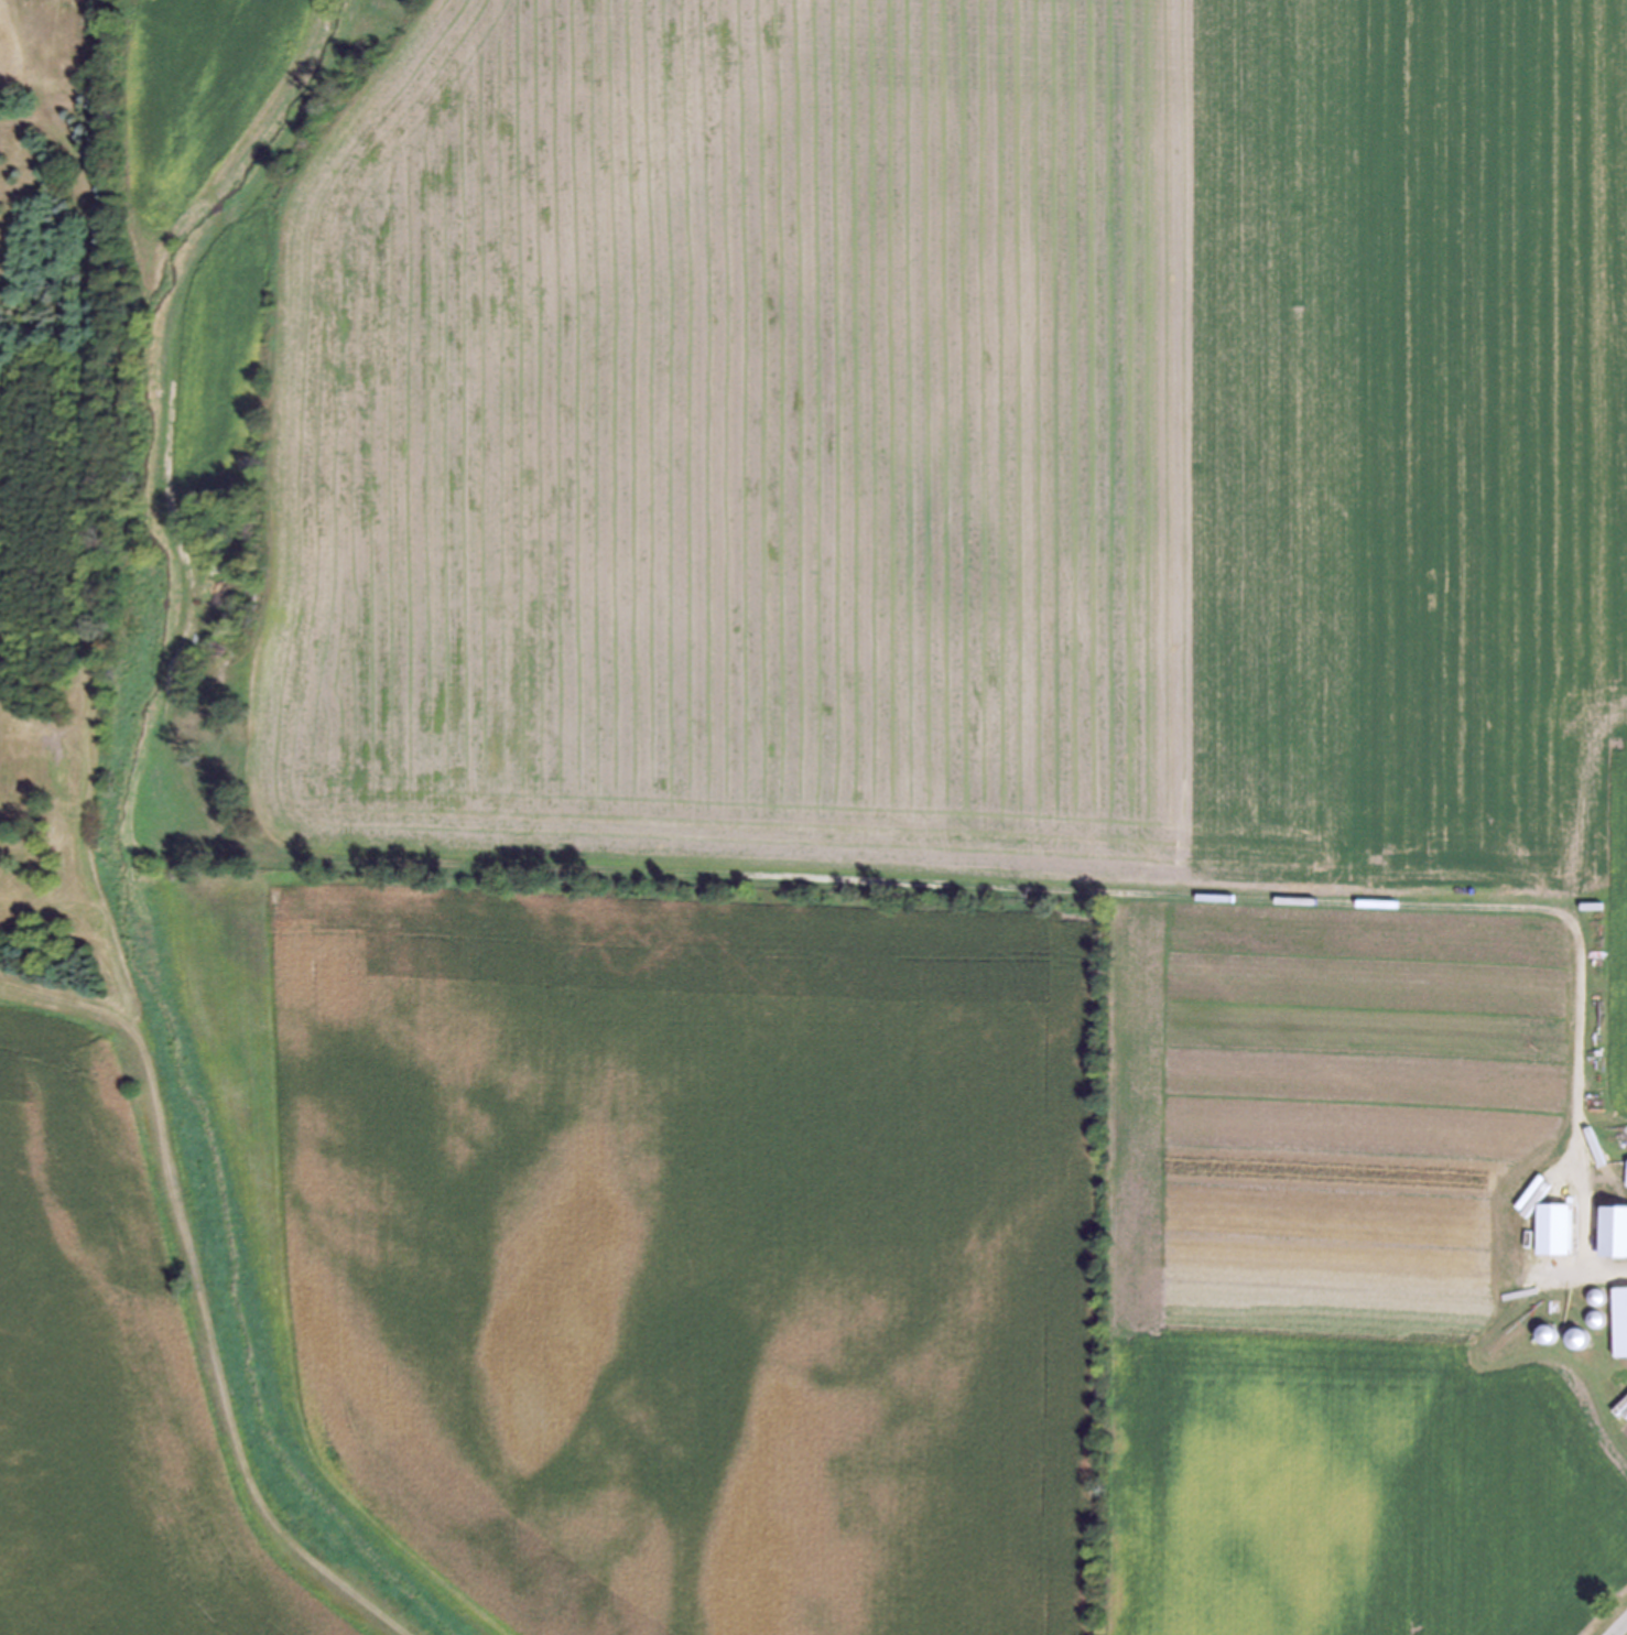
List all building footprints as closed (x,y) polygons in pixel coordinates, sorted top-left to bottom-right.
[(1626,1254),(1626,1204),(1603,1205),(1605,1255),(1626,1254)] [(1626,1356),(1626,1285),(1616,1285),(1616,1356),(1626,1356)] [(1539,1339),(1551,1343),(1556,1327),(1544,1323),(1539,1339)] [(1591,1334),(1577,1326),(1568,1341),(1581,1349),(1591,1334)]
